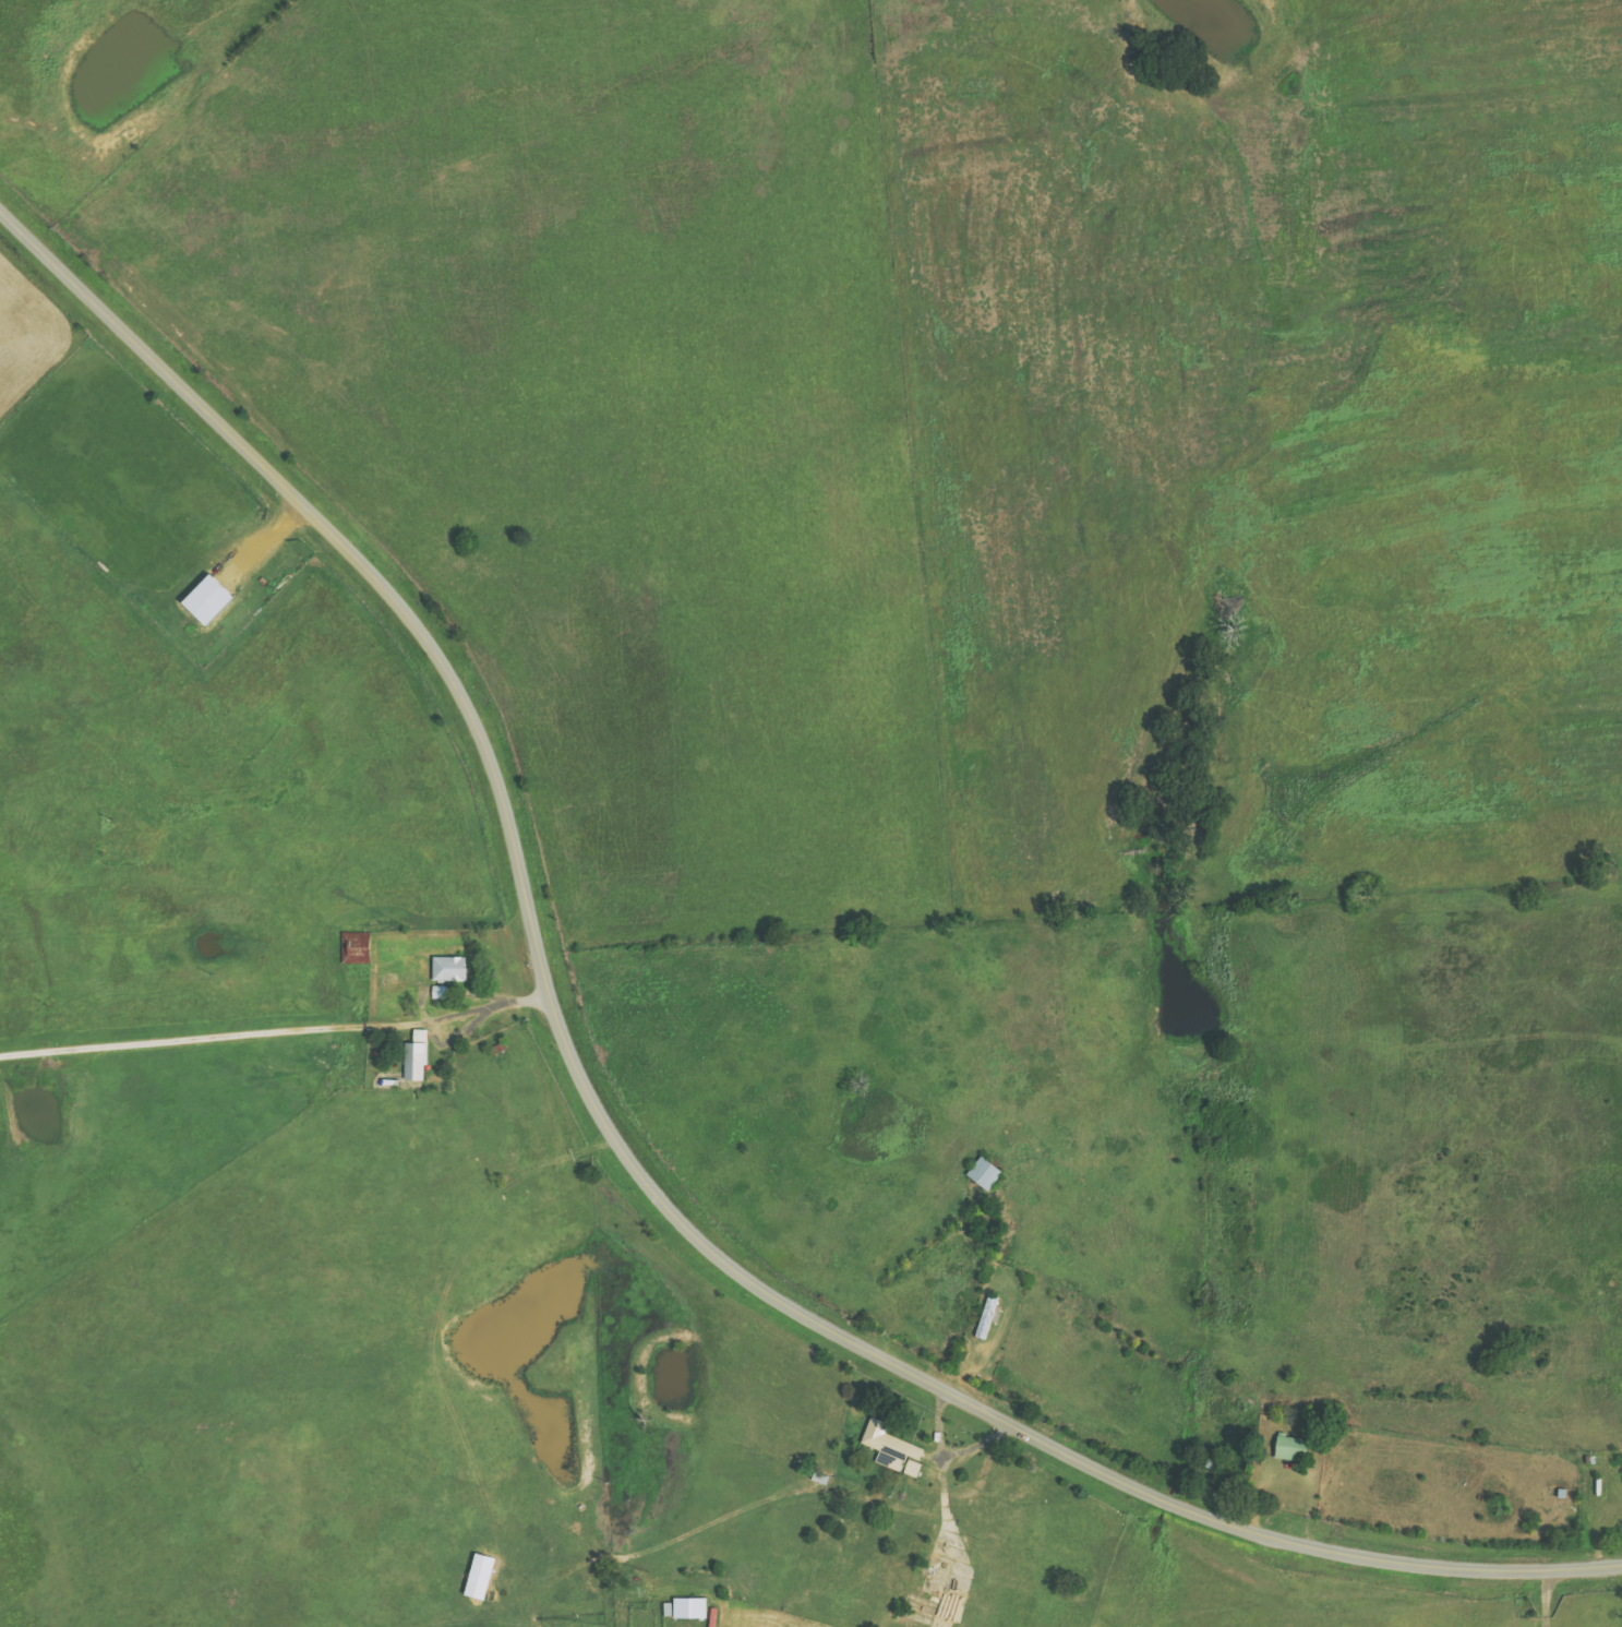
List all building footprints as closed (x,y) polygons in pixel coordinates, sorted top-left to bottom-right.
[(204,626),(232,596),(207,573),(180,603),(204,626)] [(432,981),(465,982),(465,958),(432,957),(432,981)] [(426,1030),(413,1030),(413,1043),(404,1043),(404,1080),(425,1081),(426,1030)] [(965,1176),(988,1192),(1002,1172),(979,1156),(965,1176)] [(885,1435),(888,1425),(869,1418),(860,1444),(879,1451),(875,1463),(900,1472),(906,1457),(919,1462),(923,1449),(885,1435)] [(1306,1439),(1277,1436),(1274,1458),(1304,1461),(1306,1439)] [(462,1596),(483,1601),(494,1559),(474,1554),(462,1596)] [(706,1619),(706,1599),(673,1598),(673,1619),(706,1619)]
